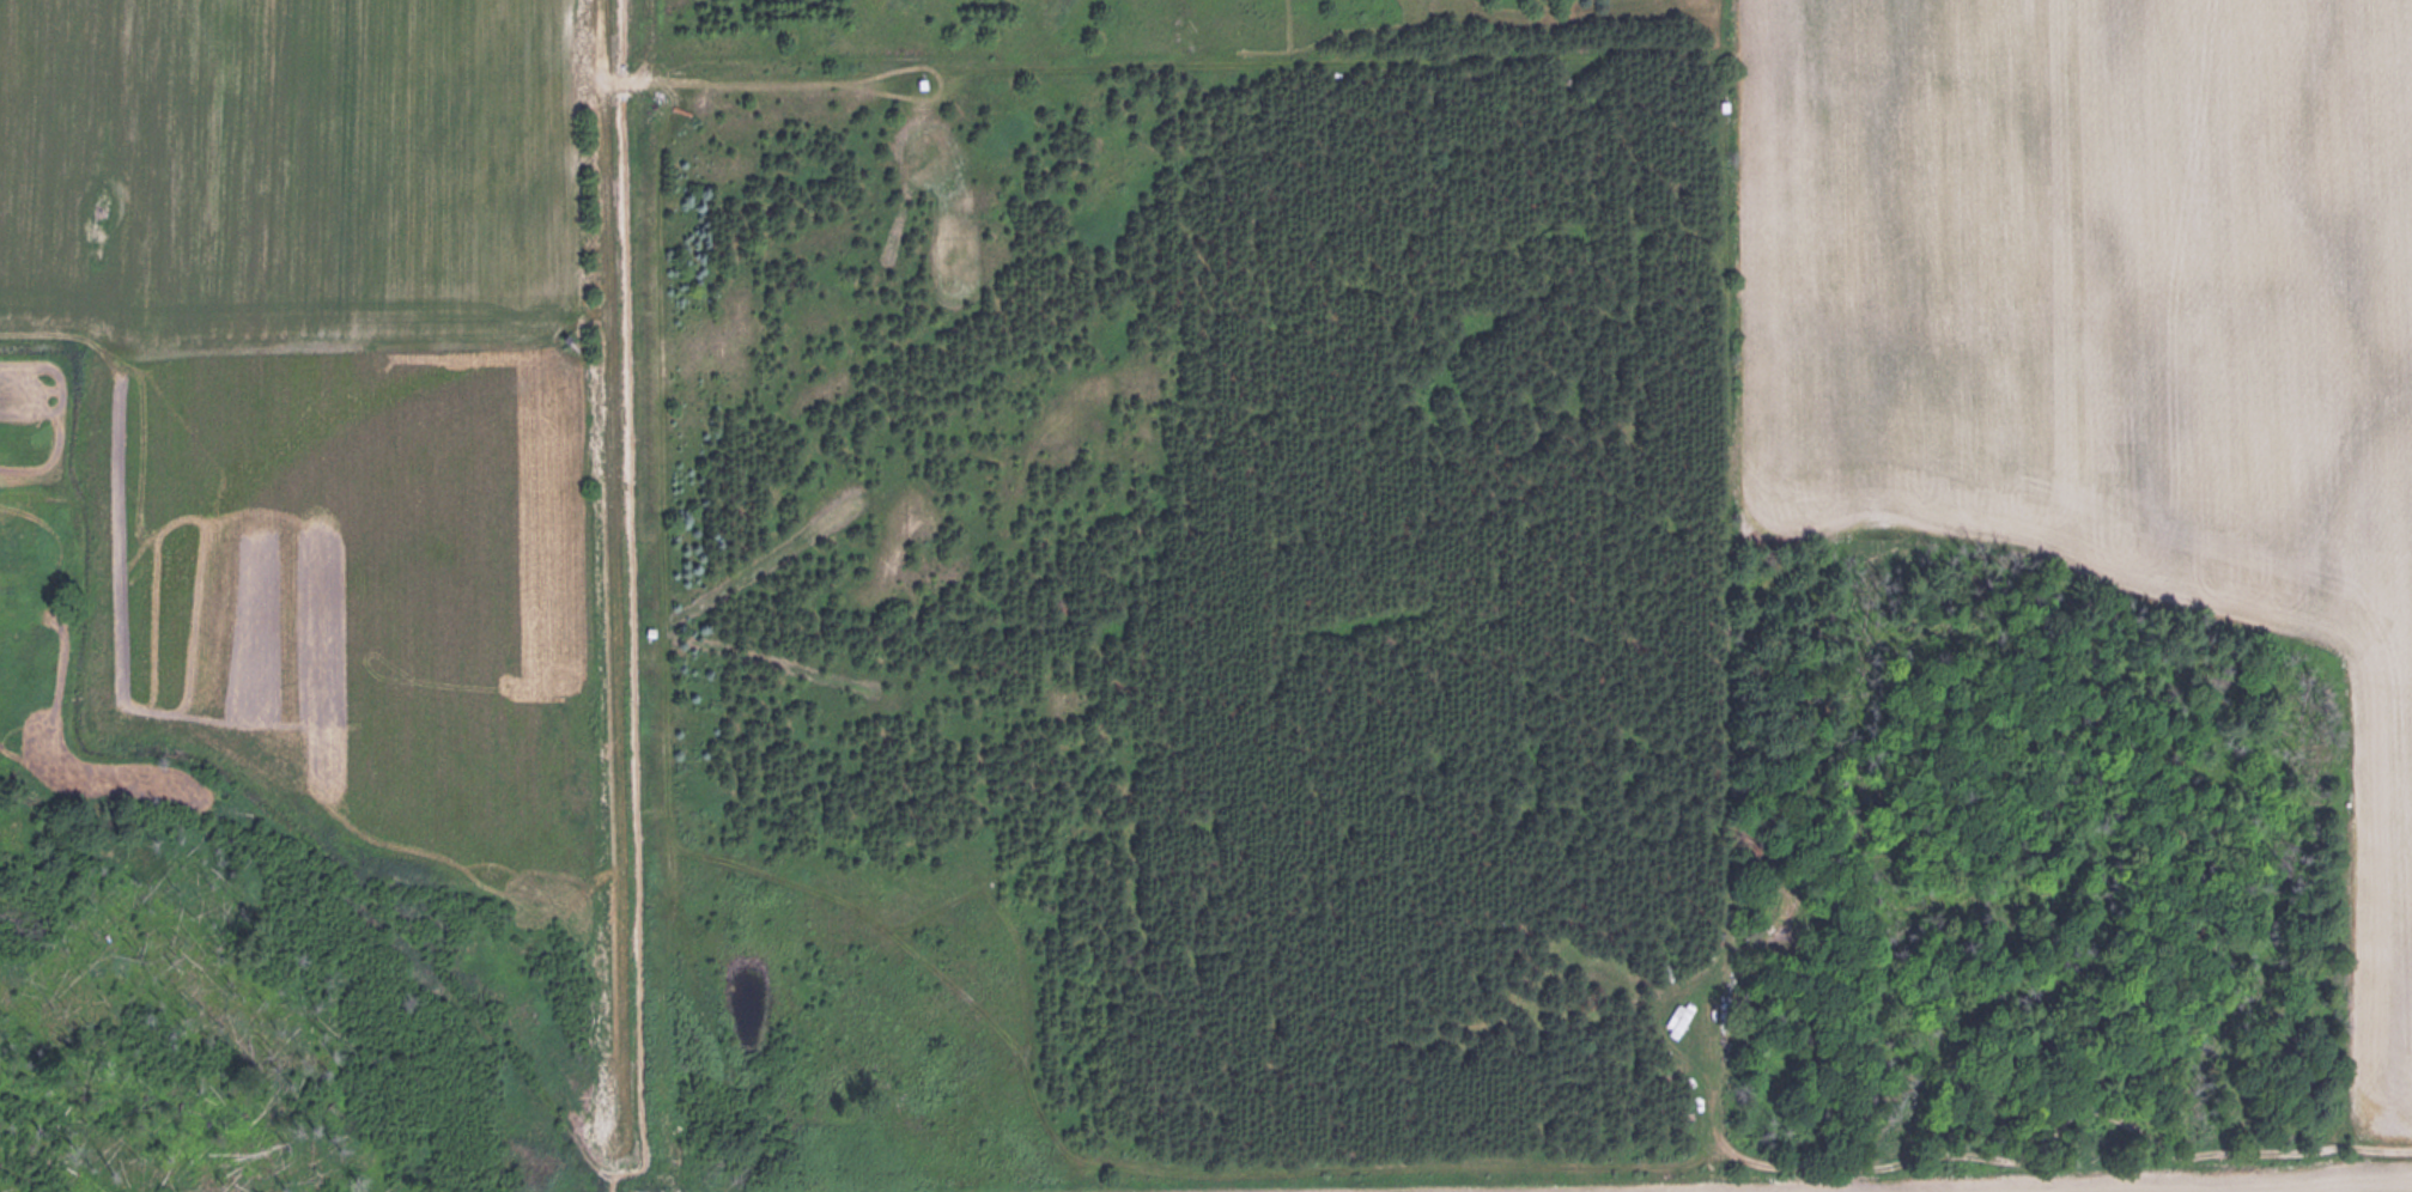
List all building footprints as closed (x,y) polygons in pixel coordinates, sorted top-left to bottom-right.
[(1679,1036),(1693,1004),(1677,997),(1663,1029),(1679,1036)]
